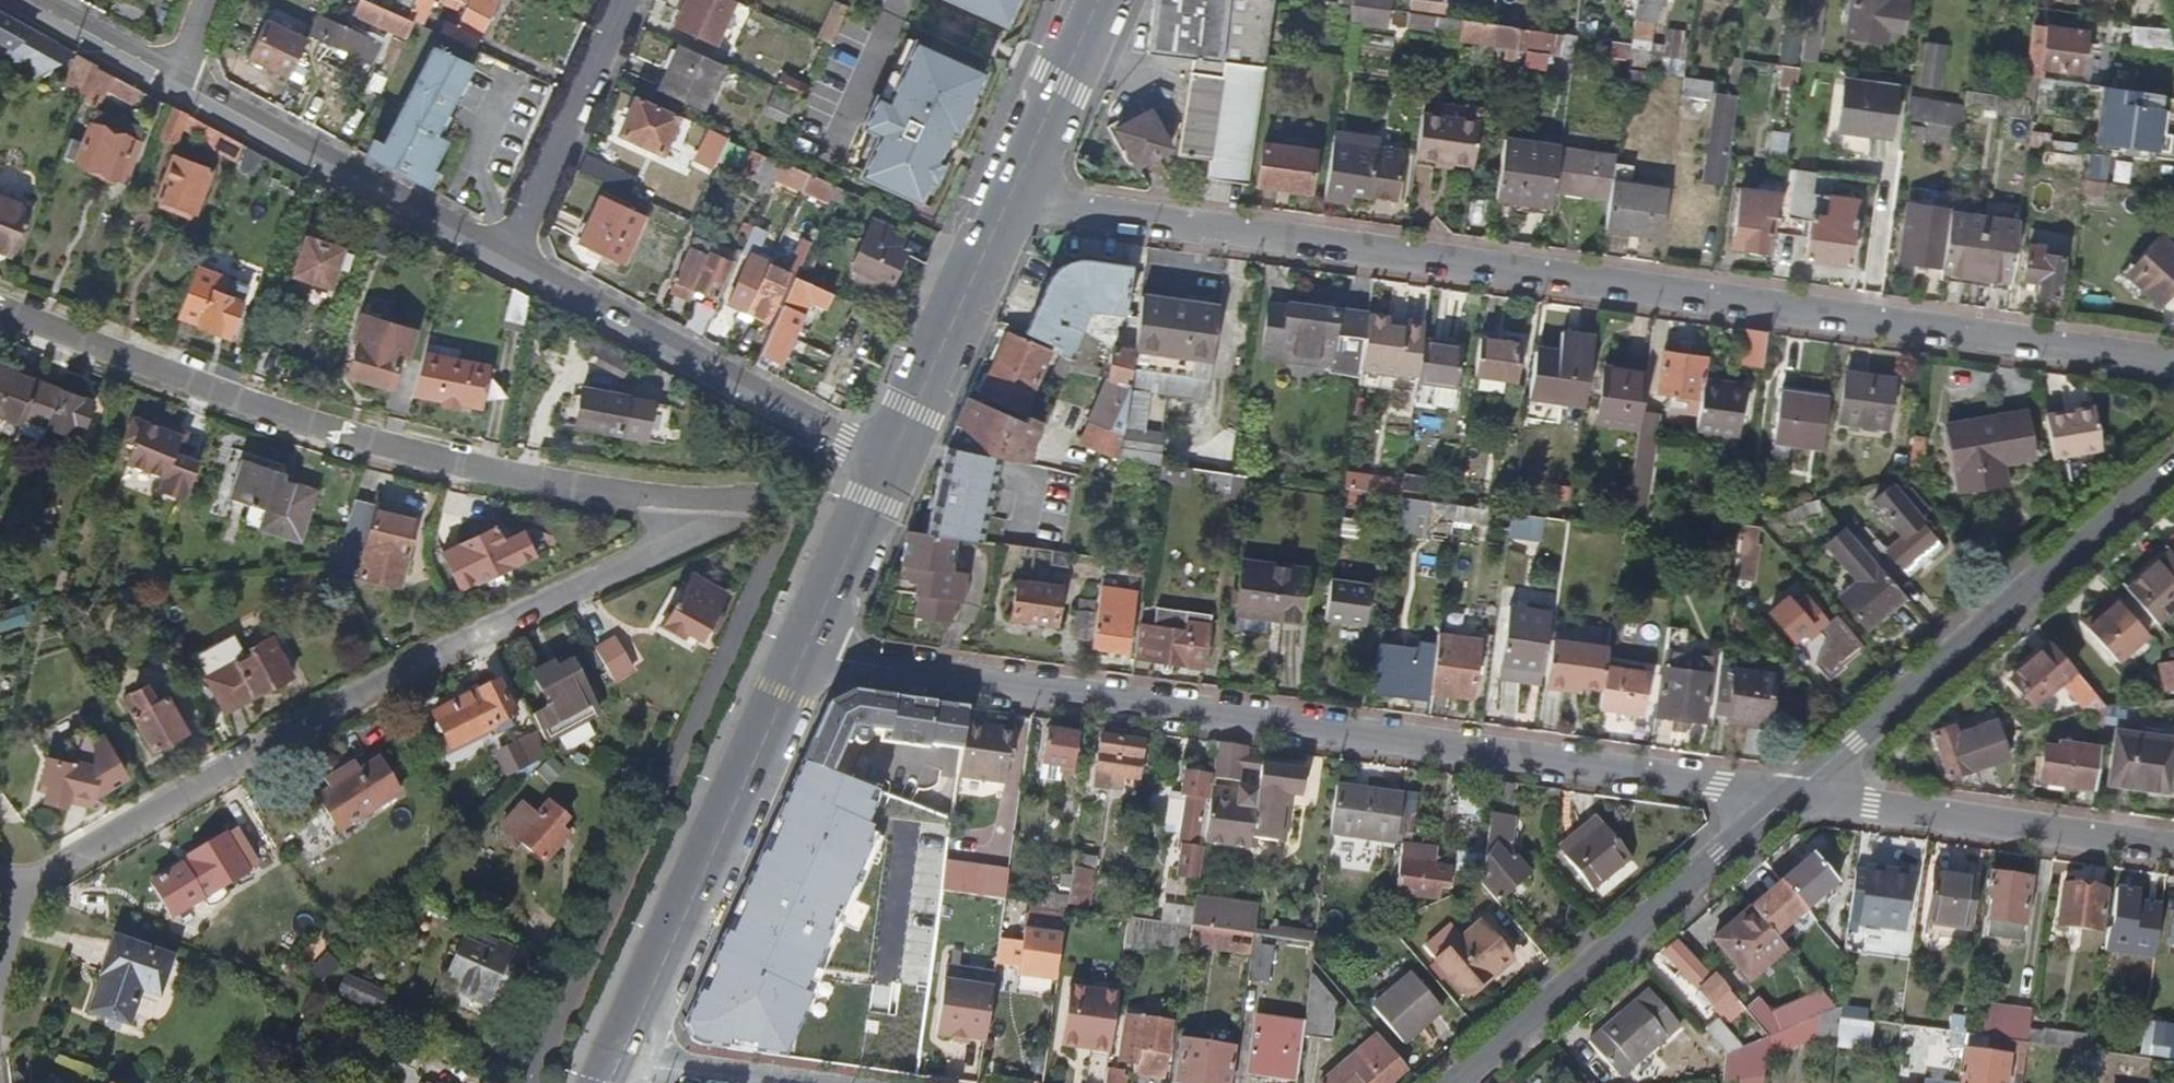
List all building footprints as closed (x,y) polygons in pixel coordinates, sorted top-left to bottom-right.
[(144,0),(112,0),(109,7),(138,18),(144,0)] [(407,19),(365,0),(361,0),(354,15),(406,39),(414,23),(407,19)] [(415,0),(400,0),(395,12),(407,17),(410,11),(415,0)] [(467,5),(457,28),(445,23),(441,33),(474,48),(496,0),(457,0),(467,5)] [(734,2),(731,0),(685,0),(672,27),(713,47),(734,2)] [(848,0),(826,0),(834,4),(823,29),(832,34),(848,0)] [(1003,21),(1013,0),(957,0),(1003,21)] [(1273,0),(1153,0),(1148,39),(1265,54),(1273,0)] [(1390,0),(1353,0),(1352,5),(1383,9),(1388,10),(1390,0)] [(1408,13),(1435,17),(1452,19),(1454,0),(1410,0),(1408,13)] [(1659,0),(1638,0),(1632,45),(1631,50),(1649,52),(1653,23),(1656,23),(1659,0)] [(1824,0),(1809,0),(1801,59),(1816,62),(1824,0)] [(1910,0),(1852,0),(1847,35),(1885,41),(1887,30),(1905,33),(1910,0)] [(1350,23),(1352,5),(1341,4),(1324,2),(1321,25),(1327,26),(1324,44),(1343,46),(1347,46),(1350,23)] [(1786,30),(1789,5),(1766,2),(1763,27),(1786,30)] [(1381,27),(1383,9),(1352,5),(1350,23),(1381,27)] [(415,23),(419,15),(410,11),(407,17),(407,19),(414,23),(415,23)] [(1434,31),(1436,17),(1409,13),(1407,27),(1434,31)] [(24,27),(0,14),(0,39),(11,45),(5,56),(8,64),(56,44),(24,27)] [(372,65),(384,39),(369,33),(367,38),(319,16),(310,35),(372,65)] [(248,58),(289,78),(308,39),(267,19),(248,58)] [(1490,43),(1493,25),(1464,21),(1461,38),(1490,43)] [(1518,47),(1521,29),(1512,28),(1493,25),(1490,43),(1505,45),(1516,47),(1518,47)] [(2043,68),(2049,28),(2033,25),(2026,76),(2030,77),(2041,78),(2043,68)] [(2091,57),(2093,44),(2086,43),(2087,34),(2049,28),(2043,68),(2082,73),(2084,55),(2091,57)] [(2173,29),(2135,28),(2133,47),(2173,49),(2173,34),(2173,29)] [(1576,37),(1521,29),(1518,47),(1517,51),(1526,52),(1524,68),(1546,71),(1549,56),(1573,59),(1576,37)] [(1247,182),(1265,54),(1148,39),(1146,52),(1205,60),(1192,157),(1209,160),(1207,177),(1247,182)] [(391,73),(403,46),(395,42),(383,70),(391,73)] [(1341,61),(1343,46),(1324,44),(1322,58),(1341,61)] [(1943,66),(1947,47),(1929,44),(1926,63),(1943,66)] [(1514,63),(1516,47),(1505,45),(1503,62),(1514,63)] [(433,135),(472,63),(434,46),(380,142),(374,138),(365,154),(419,183),(426,187),(434,172),(430,169),(445,141),(433,135)] [(702,113),(723,66),(680,47),(659,94),(702,113)] [(916,47),(889,107),(877,102),(865,127),(883,135),(864,175),(918,200),(928,178),(933,181),(958,127),(963,130),(972,111),(965,108),(980,76),(916,47)] [(1660,74),(1663,54),(1649,52),(1631,50),(1628,70),(1660,74)] [(87,91),(98,66),(77,55),(74,58),(63,79),(87,92),(87,91)] [(1300,71),(1302,59),(1287,57),(1285,69),(1300,71)] [(1940,89),(1943,66),(1926,63),(1922,87),(1940,89)] [(134,86),(98,66),(87,91),(87,92),(85,98),(98,105),(108,88),(128,99),(134,86)] [(1797,85),(1800,68),(1783,66),(1780,83),(1797,85)] [(1710,98),(1713,81),(1684,77),(1682,94),(1710,98)] [(1888,139),(1896,86),(1844,78),(1836,131),(1888,139)] [(1617,99),(1619,88),(1601,85),(1600,96),(1617,99)] [(2163,114),(2164,111),(2161,110),(2163,95),(2108,87),(2100,148),(2158,156),(2158,152),(2161,136),(2163,114)] [(2018,114),(2020,99),(1982,93),(1971,92),(1967,91),(1966,104),(2005,110),(2005,112),(2018,114)] [(1722,185),(1735,97),(1718,95),(1715,115),(1714,120),(1705,182),(1722,185)] [(662,155),(679,116),(635,97),(618,135),(662,155)] [(1962,128),(1965,108),(1910,99),(1907,120),(1962,128)] [(183,122),(187,114),(173,107),(166,125),(178,132),(183,122)] [(1704,118),(1705,113),(1705,110),(1689,108),(1687,121),(1703,123),(1704,118)] [(90,122),(79,118),(65,155),(102,170),(100,174),(112,179),(114,175),(124,179),(144,129),(95,110),(90,122)] [(1170,148),(1149,112),(1115,131),(1137,168),(1170,148)] [(1473,166),(1479,122),(1422,113),(1415,157),(1473,166)] [(217,130),(187,114),(183,122),(213,138),(217,130)] [(2168,137),(2171,115),(2163,114),(2161,136),(2168,137)] [(1925,139),(1927,128),(1913,126),(1911,137),(1925,139)] [(236,160),(242,143),(217,130),(213,138),(208,146),(236,160)] [(716,163),(728,138),(716,133),(704,157),(716,163)] [(1396,199),(1402,152),(1378,149),(1379,142),(1334,135),(1325,199),(1346,202),(1347,192),(1396,199)] [(2173,143),(2173,138),(2168,137),(2161,136),(2158,152),(2172,154),(2173,143)] [(775,157),(781,144),(765,137),(760,150),(775,157)] [(1554,193),(1561,146),(1505,138),(1497,198),(1552,206),(1554,193)] [(252,172),(260,153),(251,148),(242,143),(236,160),(234,166),(252,172)] [(1309,192),(1316,151),(1265,143),(1258,184),(1309,192)] [(1613,184),(1617,155),(1561,146),(1554,193),(1611,201),(1613,184)] [(754,172),(761,157),(751,152),(744,167),(754,172)] [(2069,167),(2071,157),(2045,153),(2043,163),(2069,167)] [(197,211),(214,168),(175,154),(158,196),(180,205),(178,210),(191,214),(193,210),(197,211)] [(614,188),(621,171),(585,155),(578,171),(614,188)] [(801,191),(808,174),(782,162),(775,179),(801,191)] [(1850,265),(1859,200),(1846,199),(1847,193),(1840,192),(1839,197),(1813,194),(1816,173),(1798,171),(1792,218),(1811,221),(1806,259),(1850,265)] [(828,203),(836,187),(808,174),(801,191),(828,203)] [(1662,237),(1669,191),(1613,184),(1611,201),(1607,229),(1662,237)] [(32,199),(0,187),(0,247),(11,251),(32,199)] [(1765,251),(1771,215),(1779,216),(1782,193),(1741,187),(1734,238),(1747,240),(1746,248),(1750,253),(1758,254),(1762,251),(1765,251)] [(622,265),(645,216),(603,196),(580,245),(622,265)] [(1942,266),(1950,213),(1950,210),(1908,204),(1901,260),(1942,266)] [(2000,280),(2008,221),(1950,213),(1942,266),(1941,272),(2000,280)] [(1773,252),(1779,216),(1771,215),(1765,251),(1773,252)] [(888,285),(903,253),(897,251),(904,235),(873,221),(851,269),(888,285)] [(2011,282),(2019,223),(2008,221),(2000,280),(2011,282)] [(329,283),(340,249),(322,242),(327,228),(315,224),(309,238),(306,237),(295,272),(329,283)] [(2173,290),(2173,249),(2160,236),(2140,257),(2146,263),(2132,279),(2160,305),(2173,290)] [(1746,248),(1747,240),(1734,238),(1733,246),(1746,248)] [(802,260),(810,243),(802,240),(795,257),(802,260)] [(2062,270),(2064,258),(2046,255),(2047,248),(2029,245),(2023,281),(2042,283),(2040,294),(2058,297),(2058,294),(2064,295),(2068,271),(2062,270)] [(714,299),(730,264),(707,253),(705,257),(690,250),(676,282),(714,299)] [(746,311),(768,263),(749,255),(727,302),(741,308),(746,311)] [(1122,334),(1131,268),(1085,262),(1078,263),(1071,264),(1066,266),(1060,269),(1056,273),(1052,278),(1050,283),(1037,312),(1081,332),(1090,311),(1105,313),(1103,331),(1122,334)] [(766,320),(788,272),(768,263),(746,311),(752,313),(766,320)] [(228,335),(242,300),(220,291),(225,277),(195,265),(176,312),(200,321),(199,323),(228,335)] [(774,376),(809,302),(823,308),(830,294),(794,278),(754,365),(774,376)] [(525,325),(530,307),(532,298),(516,289),(504,313),(525,325)] [(1212,362),(1219,306),(1140,296),(1132,356),(1130,368),(1184,375),(1186,359),(1212,362)] [(1361,362),(1367,315),(1268,301),(1260,356),(1360,371),(1361,362)] [(743,319),(746,311),(741,308),(738,316),(743,319)] [(748,321),(752,313),(746,311),(743,319),(748,321)] [(406,354),(414,328),(362,312),(354,338),(358,339),(347,373),(389,386),(399,351),(406,354)] [(1081,332),(1037,312),(1027,334),(1060,349),(1058,354),(1070,359),(1081,332)] [(1422,342),(1423,331),(1415,330),(1386,326),(1387,318),(1367,315),(1361,362),(1418,370),(1422,342)] [(1415,330),(1416,322),(1387,318),(1386,326),(1415,330)] [(1762,363),(1766,334),(1748,331),(1744,360),(1762,363)] [(1024,415),(1052,351),(1010,332),(981,396),(1024,415)] [(1586,407),(1596,338),(1562,333),(1558,356),(1536,352),(1530,399),(1586,407)] [(1518,380),(1524,344),(1480,337),(1475,374),(1518,380)] [(587,357),(619,373),(627,358),(595,341),(587,357)] [(480,407),(489,363),(469,358),(473,347),(455,342),(450,355),(424,349),(411,392),(457,403),(456,407),(471,411),(473,406),(480,407)] [(1450,410),(1460,348),(1422,342),(1418,370),(1416,383),(1432,385),(1429,407),(1450,410)] [(1130,368),(1132,356),(1114,347),(1110,377),(1129,380),(1130,368)] [(1700,398),(1705,358),(1665,353),(1659,392),(1672,394),(1670,406),(1681,408),(1683,396),(1700,398)] [(1210,379),(1212,362),(1186,359),(1184,375),(1210,379)] [(39,379),(0,364),(0,411),(23,420),(24,416),(39,379)] [(1642,413),(1647,374),(1603,368),(1596,424),(1639,429),(1642,413)] [(1888,428),(1895,379),(1846,373),(1840,422),(1888,428)] [(1122,429),(1129,380),(1110,377),(1081,443),(1118,460),(1119,450),(1122,429)] [(81,438),(95,401),(39,379),(24,416),(28,418),(48,425),(54,427),(56,433),(63,436),(67,433),(81,438)] [(615,434),(622,396),(576,388),(572,410),(555,406),(552,423),(615,434)] [(1822,449),(1829,398),(1780,392),(1774,442),(1822,449)] [(1033,443),(1040,423),(1028,417),(1025,423),(968,397),(960,416),(955,426),(1033,443)] [(1945,417),(1955,491),(2011,483),(2008,462),(2037,458),(2029,406),(1945,417)] [(2099,449),(2091,407),(2046,415),(2053,457),(2099,449)] [(1653,453),(1658,415),(1642,413),(1639,429),(1634,464),(1649,466),(1650,453),(1653,453)] [(42,438),(48,425),(28,418),(23,431),(42,438)] [(200,459),(170,447),(177,429),(166,425),(165,430),(131,419),(124,437),(134,441),(126,462),(160,474),(159,476),(189,488),(200,459)] [(1162,434),(1164,423),(1142,420),(1140,432),(1162,434)] [(1026,464),(1033,443),(955,426),(946,446),(1026,464)] [(1159,456),(1162,434),(1140,432),(1122,429),(1119,450),(1157,456),(1159,456)] [(1156,465),(1157,456),(1119,450),(1118,460),(1156,465)] [(295,539),(315,491),(282,478),(284,473),(278,472),(280,468),(267,463),(266,466),(241,457),(228,491),(265,506),(258,525),(295,539)] [(1159,482),(1162,466),(1156,465),(1118,460),(1115,476),(1159,482)] [(1187,486),(1190,469),(1162,466),(1159,482),(1187,486)] [(1228,494),(1230,475),(1211,472),(1208,492),(1228,494)] [(1399,498),(1402,483),(1383,480),(1382,484),(1349,479),(1347,491),(1375,495),(1399,498)] [(1924,516),(1915,506),(1919,502),(1910,491),(1902,498),(1891,486),(1874,502),(1904,537),(1875,562),(1890,579),(1935,540),(1920,522),(1922,521),(1921,519),(1924,516)] [(1398,509),(1399,498),(1375,495),(1374,506),(1398,509)] [(1401,496),(1399,530),(1429,532),(1431,498),(1401,496)] [(396,583),(415,519),(402,515),(403,510),(355,498),(336,567),(336,568),(396,583)] [(1462,521),(1465,507),(1456,506),(1454,520),(1462,521)] [(1470,522),(1472,508),(1465,507),(1462,521),(1470,522)] [(1809,521),(1804,507),(1782,515),(1787,529),(1809,521)] [(1485,524),(1487,510),(1472,508),(1470,522),(1485,524)] [(1535,530),(1541,527),(1543,518),(1513,514),(1511,526),(1535,530)] [(514,566),(497,527),(458,545),(476,584),(514,566)] [(1867,628),(1904,596),(1890,579),(1875,562),(1845,528),(1826,544),(1858,581),(1839,597),(1867,628)] [(962,604),(967,576),(950,573),(956,539),(910,532),(905,566),(909,567),(908,575),(911,582),(916,583),(914,598),(918,599),(914,622),(950,628),(954,603),(962,604)] [(1744,578),(1749,545),(1737,543),(1732,576),(1744,578)] [(1069,569),(1071,555),(1053,552),(1051,567),(1069,569)] [(2173,608),(2173,555),(2171,552),(2127,590),(2156,623),(2173,608)] [(1302,627),(1309,574),(1244,564),(1236,617),(1302,627)] [(197,565),(178,567),(178,578),(197,577),(197,565)] [(66,592),(74,571),(62,567),(56,587),(66,592)] [(701,640),(726,592),(691,574),(682,592),(671,586),(654,620),(661,623),(684,635),(686,632),(701,640)] [(1765,604),(1744,578),(1732,576),(1730,589),(1752,615),(1765,604)] [(1366,625),(1371,584),(1331,579),(1325,620),(1366,625)] [(1055,626),(1061,588),(1017,582),(1012,620),(1055,626)] [(1828,622),(1800,587),(1771,611),(1795,641),(1805,632),(1809,638),(1828,622)] [(1127,655),(1136,593),(1100,588),(1091,650),(1127,655)] [(2081,623),(2085,627),(2118,599),(2114,595),(2081,623)] [(2148,634),(2118,599),(2085,627),(2115,662),(2148,634)] [(1090,642),(1096,602),(1080,600),(1074,639),(1090,642)] [(1209,626),(1211,616),(1156,608),(1153,627),(1184,631),(1185,623),(1209,626)] [(1542,672),(1549,613),(1510,608),(1501,667),(1542,672)] [(701,640),(686,632),(684,635),(661,623),(656,633),(694,654),(701,640)] [(1203,671),(1209,626),(1185,623),(1184,631),(1153,627),(1139,625),(1133,660),(1160,664),(1159,671),(1162,675),(1167,675),(1170,672),(1172,666),(1203,671)] [(636,667),(622,627),(602,634),(616,674),(636,667)] [(1605,666),(1609,642),(1553,634),(1544,690),(1565,693),(1567,686),(1580,688),(1580,689),(1602,692),(1605,666)] [(221,713),(288,678),(266,635),(245,645),(249,654),(232,663),(202,679),(221,713)] [(1472,698),(1479,641),(1438,635),(1436,651),(1435,657),(1431,691),(1430,692),(1472,698)] [(1843,666),(1864,647),(1854,635),(1817,666),(1829,681),(1845,668),(1843,666)] [(245,645),(242,640),(224,649),(232,663),(249,654),(245,645)] [(2037,705),(2077,671),(2053,643),(2013,677),(2037,705)] [(1431,691),(1435,657),(1419,655),(1398,652),(1399,649),(1378,646),(1372,693),(1394,696),(1395,685),(1431,691)] [(1436,651),(1420,649),(1419,655),(1435,657),(1436,651)] [(1775,674),(1777,660),(1751,655),(1748,670),(1775,674)] [(2163,662),(2168,691),(2173,690),(2173,660),(2163,662)] [(1641,713),(1647,671),(1605,666),(1602,692),(1599,708),(1641,713)] [(1705,720),(1712,672),(1663,666),(1657,713),(1705,720)] [(595,719),(571,669),(555,676),(551,668),(531,678),(547,712),(532,720),(543,744),(595,719)] [(1768,722),(1775,674),(1748,670),(1735,668),(1733,671),(1719,669),(1713,711),(1727,713),(1726,715),(1768,722)] [(443,735),(452,751),(515,720),(497,685),(494,685),(492,683),(484,687),(483,692),(434,716),(437,723),(435,727),(435,729),(436,732),(438,734),(443,735)] [(1430,692),(1431,691),(1395,685),(1394,696),(1429,700),(1430,692)] [(1579,695),(1580,689),(1580,688),(1567,686),(1565,693),(1579,695)] [(185,736),(163,698),(151,704),(143,689),(118,702),(127,717),(130,719),(151,756),(185,736)] [(871,737),(870,734),(870,730),(888,733),(888,736),(907,739),(907,743),(963,751),(967,724),(969,708),(854,692),(829,704),(816,732),(802,764),(827,773),(849,782),(865,745),(869,742),(871,737)] [(2009,755),(1993,710),(1934,731),(1950,777),(2009,755)] [(1014,753),(1017,732),(967,724),(963,751),(959,778),(1006,785),(1011,752),(1014,753)] [(2173,777),(2173,734),(2120,727),(2113,782),(2172,790),(2173,777)] [(84,806),(133,780),(106,729),(37,765),(58,805),(78,794),(84,806)] [(1073,775),(1080,734),(1047,729),(1042,764),(1062,767),(1061,773),(1073,775)] [(539,761),(526,735),(511,743),(514,747),(525,768),(539,761)] [(1139,779),(1144,742),(1102,737),(1097,773),(1139,779)] [(2096,785),(2102,744),(2063,739),(2062,744),(2047,743),(2043,778),(2096,785)] [(1244,782),(1249,747),(1218,743),(1213,777),(1244,782)] [(525,768),(514,747),(495,757),(505,777),(525,768)] [(358,773),(355,768),(325,784),(327,790),(314,797),(334,833),(399,798),(379,763),(358,773)] [(827,773),(802,764),(686,1022),(692,1040),(788,1057),(885,836),(870,827),(882,794),(849,782),(827,773)] [(1278,839),(1284,806),(1289,807),(1291,795),(1296,796),(1302,797),(1306,773),(1261,766),(1257,792),(1238,788),(1236,803),(1210,800),(1204,840),(1251,846),(1253,836),(1278,841),(1278,839)] [(1210,797),(1213,777),(1187,773),(1183,794),(1187,794),(1180,845),(1184,845),(1197,847),(1204,797),(1210,797)] [(1404,792),(1404,791),(1338,781),(1331,828),(1397,837),(1400,820),(1404,792)] [(1180,845),(1187,794),(1183,794),(1170,792),(1163,843),(1180,845)] [(1416,822),(1420,794),(1404,792),(1400,820),(1416,822)] [(1289,841),(1296,796),(1291,795),(1289,807),(1284,806),(1278,839),(1289,841)] [(569,836),(562,828),(569,822),(550,805),(531,825),(518,837),(545,861),(569,836)] [(518,837),(531,825),(521,815),(509,828),(518,837)] [(1592,887),(1629,855),(1600,822),(1563,854),(1592,887)] [(264,872),(244,828),(149,871),(168,915),(264,872)] [(1466,845),(1457,866),(1479,875),(1494,839),(1485,835),(1478,850),(1466,845)] [(1449,888),(1452,867),(1436,865),(1439,848),(1396,841),(1389,890),(1439,898),(1441,887),(1449,888)] [(1198,879),(1203,848),(1197,847),(1184,845),(1178,875),(1198,879)] [(1806,909),(1837,882),(1814,855),(1783,882),(1806,909)] [(1074,856),(1072,870),(1092,873),(1094,858),(1074,856)] [(1497,902),(1528,875),(1512,857),(1482,884),(1497,902)] [(947,863),(943,892),(972,896),(1005,900),(1008,871),(947,863)] [(1868,872),(1911,878),(1911,875),(1868,869),(1868,872)] [(1087,908),(1092,873),(1072,870),(1071,879),(1067,905),(1087,908)] [(1860,924),(1867,874),(1856,872),(1849,922),(1860,924)] [(1903,930),(1911,878),(1868,872),(1867,874),(1860,924),(1903,930)] [(2023,925),(2029,879),(1991,874),(1988,896),(1994,896),(1991,920),(2023,925)] [(1969,927),(1975,882),(1933,876),(1927,922),(1969,927)] [(1066,909),(1067,905),(1071,879),(1060,877),(1057,896),(1048,895),(1047,906),(1066,909)] [(1806,909),(1783,882),(1752,908),(1775,935),(1806,909)] [(2101,932),(2107,892),(2065,885),(2058,925),(2101,932)] [(2136,933),(2141,892),(2118,889),(2112,930),(2136,933)] [(1190,927),(1187,949),(1250,957),(1251,946),(1256,906),(1195,898),(1194,910),(1192,927),(1190,927)] [(1010,969),(1020,903),(1005,901),(999,945),(997,959),(996,966),(1010,969)] [(1192,927),(1194,910),(1165,906),(1162,923),(1190,927),(1192,927)] [(1752,908),(1751,907),(1714,939),(1750,981),(1787,949),(1775,935),(1752,908)] [(1055,982),(1064,918),(1027,913),(1017,976),(1055,982)] [(1187,949),(1190,927),(1162,923),(1130,918),(1125,950),(1186,959),(1187,949)] [(2022,940),(2023,925),(1991,920),(1989,936),(2022,940)] [(1467,994),(1511,957),(1480,921),(1437,959),(1467,994)] [(1967,940),(1969,927),(1927,922),(1925,935),(1967,940)] [(501,946),(504,937),(474,924),(466,943),(497,956),(501,946)] [(78,934),(73,956),(104,963),(109,941),(78,934)] [(159,999),(172,962),(112,942),(99,978),(102,979),(89,1016),(130,1029),(142,993),(159,999)] [(1739,999),(1718,975),(1714,978),(1677,942),(1664,952),(1712,1002),(1714,1001),(1724,1013),(1739,999)] [(508,977),(518,953),(501,946),(497,956),(466,943),(451,977),(465,983),(460,994),(487,1006),(501,974),(508,977)] [(1269,983),(1273,949),(1251,946),(1250,957),(1247,980),(1269,983)] [(312,976),(321,985),(340,966),(330,957),(312,976)] [(944,982),(992,989),(994,974),(946,967),(944,982)] [(1404,1043),(1444,1008),(1412,973),(1371,1006),(1404,1043)] [(1331,1041),(1335,1003),(1311,975),(1304,1025),(1302,1037),(1331,1041)] [(381,1016),(390,996),(345,978),(337,997),(381,1016)] [(969,1039),(985,1041),(992,989),(944,982),(936,1034),(953,1036),(956,1037),(956,1031),(967,1033),(967,1038),(969,1039)] [(1090,1050),(1111,1053),(1119,994),(1070,987),(1062,1046),(1080,1049),(1081,1038),(1091,1039),(1090,1050)] [(1620,1079),(1680,1027),(1649,991),(1589,1042),(1620,1079)] [(1770,1034),(1837,1007),(1823,991),(1773,1010),(1762,997),(1748,1009),(1770,1034)] [(1770,1034),(1768,1054),(1817,1033),(1816,1037),(1836,1040),(1839,1019),(1841,1005),(1837,1007),(1770,1034)] [(2028,1044),(2032,1017),(2001,1012),(1999,1020),(1989,1018),(1988,1029),(1986,1039),(2005,1041),(2028,1044)] [(1950,1034),(1965,1036),(1967,1026),(1968,1018),(1950,1015),(1947,1033),(1950,1034)] [(1164,1075),(1171,1023),(1127,1017),(1120,1062),(1137,1065),(1136,1070),(1164,1075)] [(1742,1046),(1717,1018),(1704,1029),(1726,1053),(1740,1047),(1742,1046)] [(1302,1037),(1304,1025),(1256,1019),(1249,1070),(1297,1076),(1302,1037)] [(1870,1045),(1874,1023),(1839,1019),(1836,1040),(1836,1041),(1870,1045)] [(2146,1023),(2141,1054),(2173,1059),(2173,1057),(2173,1027),(2146,1023)] [(1988,1029),(1967,1026),(1965,1036),(1986,1039),(1988,1029)] [(968,1044),(969,1039),(967,1038),(967,1033),(956,1031),(956,1037),(953,1036),(953,1042),(968,1044)] [(1742,1046),(1740,1047),(1735,1082),(1738,1082),(1764,1079),(1768,1054),(1770,1034),(1742,1046)] [(1964,1046),(1965,1036),(1950,1034),(1949,1044),(1964,1046)] [(1407,1068),(1378,1035),(1322,1082),(1364,1082),(1365,1082),(1366,1082),(1390,1082),(1407,1068)] [(1081,1038),(1080,1049),(1090,1050),(1091,1039),(1081,1038)] [(1233,1047),(1181,1039),(1174,1082),(1229,1082),(1233,1047)] [(2027,1055),(2028,1044),(2005,1041),(2003,1052),(2027,1055)] [(2009,1059),(1967,1052),(1962,1082),(2006,1082),(2009,1059)] [(2099,1073),(2102,1054),(2091,1052),(2088,1072),(2099,1073)] [(1124,1072),(1108,1070),(1106,1082),(1122,1082),(1124,1072)] [(2158,1073),(2157,1082),(2173,1082),(2173,1075),(2158,1073)]
